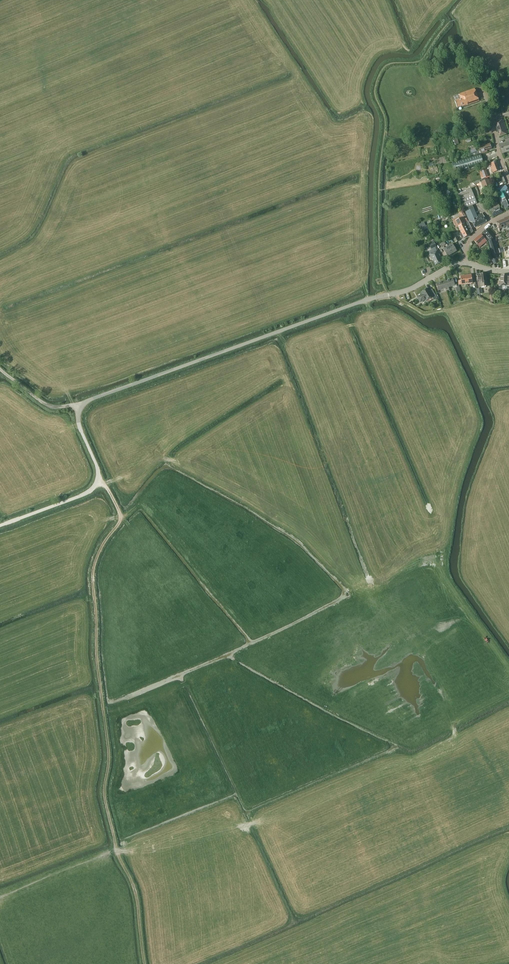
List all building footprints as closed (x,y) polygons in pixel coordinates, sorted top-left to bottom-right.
[(460,99),(456,100),(455,101),(457,107),(463,105),(463,106),(467,104),(467,105),(478,101),(474,89),(459,94),(459,95),(460,99)] [(499,136),(507,134),(503,120),(495,122),(499,136)] [(504,139),(506,143),(500,145),(502,153),(508,151),(508,137),(504,139)] [(486,145),(485,143),(482,144),(483,146),(480,147),(481,150),(476,151),(470,153),(471,155),(477,153),(477,154),(482,153),(486,152),(486,151),(492,149),(490,143),(486,145)] [(457,172),(484,164),(481,153),(454,161),(457,172)] [(500,170),(496,161),(488,164),(489,165),(488,166),(489,169),(491,168),(493,173),(500,170)] [(482,179),(487,177),(488,177),(486,171),(485,168),(482,169),(482,170),(479,171),(482,179)] [(491,188),(487,177),(482,179),(482,181),(481,182),(484,190),(491,188)] [(505,185),(496,189),(498,194),(501,200),(500,200),(503,206),(504,206),(505,209),(508,207),(508,198),(508,194),(505,185)] [(464,210),(469,222),(472,223),(474,227),(486,221),(482,213),(478,215),(478,216),(478,217),(477,217),(477,216),(473,208),(472,205),(475,204),(477,203),(471,189),(458,195),(464,210)] [(498,205),(495,200),(491,202),(492,203),(490,204),(492,208),(489,209),(493,217),(502,212),(499,205),(498,205)] [(504,218),(497,222),(500,229),(507,226),(508,228),(508,227),(508,216),(504,218)] [(456,222),(458,227),(461,232),(461,233),(459,234),(462,238),(463,237),(464,238),(470,235),(469,234),(472,232),(473,232),(465,217),(456,222)] [(499,253),(498,248),(496,241),(494,242),(493,238),(494,237),(488,228),(482,233),(489,241),(488,242),(492,255),(499,253)] [(474,240),(480,247),(487,241),(481,234),(474,240)] [(442,259),(433,239),(430,248),(431,250),(428,251),(430,254),(429,254),(432,260),(433,260),(435,265),(441,262),(441,260),(442,259)] [(452,244),(448,247),(452,254),(457,251),(452,244)] [(452,254),(448,247),(443,249),(447,256),(452,254)] [(480,274),(476,274),(477,281),(480,280),(481,287),(487,286),(486,274),(480,274)] [(507,286),(506,289),(508,290),(508,277),(508,275),(501,275),(500,281),(499,280),(499,289),(502,289),(502,286),(507,286)] [(455,284),(453,278),(444,281),(447,288),(448,287),(453,286),(454,288),(455,288),(457,293),(460,292),(459,285),(457,286),(456,284),(455,284)] [(447,288),(444,281),(436,284),(438,291),(439,290),(445,289),(445,291),(449,290),(448,287),(447,288)] [(435,294),(432,296),(427,289),(421,292),(423,294),(418,297),(420,302),(425,299),(427,300),(432,297),(434,300),(437,298),(435,294)]
